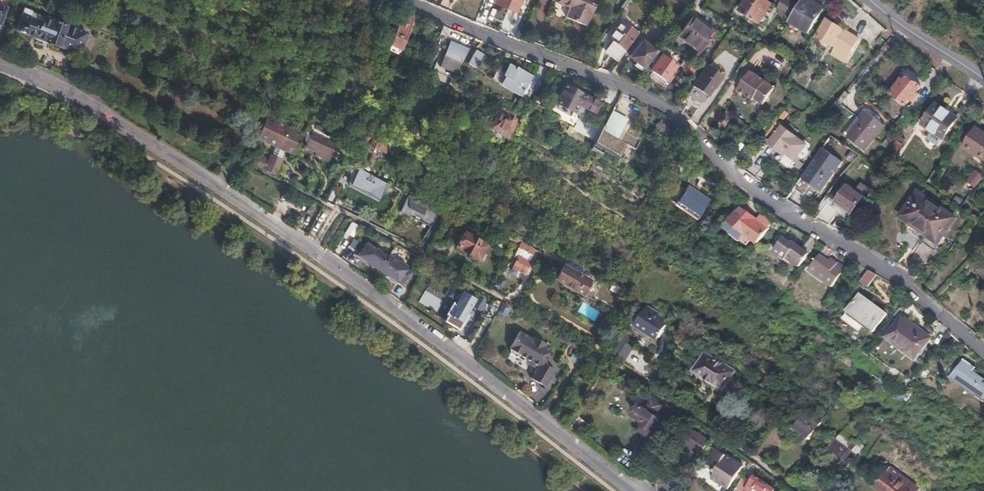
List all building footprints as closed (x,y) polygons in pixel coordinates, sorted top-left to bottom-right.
[(521,0),(495,0),(493,4),(516,14),(521,0)] [(592,0),(552,0),(551,2),(553,3),(552,5),(557,7),(558,5),(561,7),(561,5),(568,8),(564,19),(584,28),(593,7),(589,6),(592,0)] [(772,6),(762,0),(748,0),(740,13),(760,26),(772,6)] [(792,20),(798,9),(785,0),(779,11),(792,20)] [(807,0),(804,0),(798,9),(792,20),(790,24),(809,34),(823,9),(807,0)] [(911,16),(917,22),(929,7),(923,2),(911,16)] [(71,52),(79,31),(22,8),(14,29),(71,52)] [(413,19),(402,13),(387,44),(399,49),(413,19)] [(700,53),(715,34),(694,17),(679,37),(700,53)] [(849,56),(857,41),(827,22),(818,38),(849,56)] [(616,61),(636,35),(619,23),(608,38),(613,42),(605,53),(616,61)] [(71,52),(78,54),(85,33),(79,31),(71,52)] [(468,49),(449,41),(443,55),(460,62),(468,49)] [(643,69),(655,53),(642,43),(630,59),(643,69)] [(475,65),(483,52),(476,48),(468,61),(475,65)] [(664,81),(675,67),(661,56),(650,70),(664,81)] [(689,77),(696,66),(691,62),(684,73),(689,77)] [(520,97),(532,77),(509,63),(497,83),(520,97)] [(707,98),(723,77),(709,67),(693,88),(707,98)] [(763,108),(775,91),(752,74),(738,93),(752,103),(754,101),(763,108)] [(918,91),(922,86),(909,76),(904,83),(901,81),(891,93),(906,106),(912,99),(915,101),(921,94),(918,91)] [(566,85),(556,102),(574,112),(575,110),(578,103),(581,105),(586,95),(566,85)] [(489,101),(479,95),(475,103),(485,108),(489,101)] [(600,103),(586,95),(581,105),(586,107),(595,112),(600,103)] [(581,105),(578,103),(575,110),(582,114),(586,107),(581,105)] [(944,141),(957,120),(936,105),(921,126),(932,133),(944,141)] [(617,108),(614,106),(601,128),(592,145),(602,151),(611,135),(618,122),(621,117),(615,112),(617,108)] [(254,136),(258,138),(268,116),(261,113),(250,108),(243,121),(257,127),(254,136)] [(912,109),(900,122),(906,128),(918,114),(912,109)] [(508,135),(517,120),(500,110),(491,126),(508,135)] [(867,148),(887,124),(869,110),(849,134),(867,148)] [(268,116),(258,138),(276,146),(283,150),(292,154),(299,141),(305,144),(302,151),(324,161),(332,143),(304,130),(303,133),(268,116)] [(629,121),(621,117),(611,135),(618,139),(629,121)] [(673,134),(661,120),(655,125),(666,139),(673,134)] [(374,132),(376,129),(369,126),(363,138),(370,141),(368,144),(383,151),(387,143),(383,141),(385,137),(374,132)] [(794,162),(805,147),(781,129),(768,146),(781,156),(783,154),(794,162)] [(975,129),(962,149),(983,163),(983,135),(975,129)] [(749,149),(758,137),(751,131),(741,142),(749,149)] [(944,141),(932,133),(927,140),(939,148),(944,141)] [(892,149),(898,154),(903,147),(898,143),(892,149)] [(276,146),(272,156),(279,159),(283,150),(276,146)] [(822,167),(831,156),(822,149),(803,179),(809,183),(822,167)] [(255,154),(250,163),(273,174),(280,159),(279,159),(272,156),(270,155),(267,160),(255,154)] [(842,163),(831,156),(822,167),(809,183),(822,193),(841,165),(842,163)] [(386,183),(348,162),(343,170),(351,174),(351,185),(377,199),(386,183)] [(967,186),(974,191),(983,180),(976,175),(967,186)] [(693,189),(698,181),(690,176),(685,183),(687,185),(676,204),(698,218),(709,199),(693,189)] [(803,179),(799,185),(805,188),(809,183),(803,179)] [(805,188),(799,185),(795,190),(816,203),(822,193),(809,183),(805,188)] [(870,189),(865,185),(857,195),(852,192),(841,206),(851,214),(870,189)] [(432,228),(442,212),(408,194),(399,210),(432,228)] [(934,249),(955,220),(918,194),(901,218),(925,235),(922,240),(934,249)] [(827,206),(817,219),(827,225),(837,213),(827,206)] [(768,228),(772,223),(763,215),(758,221),(742,208),(730,223),(757,244),(769,230),(768,228)] [(832,227),(842,233),(850,222),(841,215),(832,227)] [(353,237),(360,226),(352,221),(345,232),(353,237)] [(472,255),(481,241),(465,231),(457,246),(472,255)] [(799,269),(809,256),(791,243),(790,244),(783,239),(773,253),(780,259),(782,256),(799,269)] [(377,270),(389,253),(386,251),(386,253),(366,241),(356,256),(377,270)] [(488,245),(481,241),(472,255),(479,259),(488,245)] [(536,257),(520,248),(514,256),(518,259),(514,266),(526,274),(536,257)] [(390,254),(389,253),(377,270),(398,283),(407,268),(397,262),(399,259),(395,256),(395,257),(390,254)] [(847,270),(839,264),(838,264),(831,260),(829,263),(820,256),(811,269),(819,276),(817,279),(833,289),(847,270)] [(568,257),(555,279),(581,295),(595,272),(568,257)] [(878,276),(870,271),(861,283),(870,288),(878,276)] [(621,295),(624,288),(614,282),(610,289),(621,295)] [(474,299),(460,291),(452,305),(450,303),(443,314),(446,316),(443,321),(456,330),(474,299)] [(911,297),(904,291),(896,302),(902,307),(911,297)] [(874,334),(889,315),(863,295),(849,314),(874,334)] [(578,311),(594,319),(599,310),(583,301),(578,311)] [(659,336),(669,321),(647,306),(637,322),(659,336)] [(919,357),(933,339),(904,317),(888,338),(897,345),(899,342),(919,357)] [(553,346),(519,330),(509,351),(536,364),(529,378),(546,386),(555,368),(544,363),(553,346)] [(623,352),(633,338),(622,330),(612,345),(623,352)] [(732,373),(707,358),(697,372),(707,378),(706,380),(712,384),(714,382),(723,388),(732,373)] [(976,367),(963,360),(950,379),(983,402),(983,379),(973,372),(976,367)] [(638,406),(632,415),(643,423),(637,431),(651,440),(658,429),(661,430),(665,423),(655,417),(661,406),(657,403),(658,401),(651,396),(645,405),(648,406),(645,410),(638,406)] [(823,421),(808,410),(794,429),(810,440),(823,421)] [(702,452),(711,438),(695,428),(686,442),(702,452)] [(851,461),(862,446),(844,434),(834,448),(851,461)] [(768,444),(764,440),(754,452),(759,456),(768,444)] [(731,486),(747,462),(720,444),(710,459),(720,465),(715,473),(724,479),(724,481),(731,486)] [(891,467),(876,487),(882,490),(915,490),(902,481),(903,479),(902,478),(903,476),(891,467)] [(755,476),(752,480),(767,490),(773,490),(775,489),(755,476)] [(744,478),(736,490),(745,490),(751,482),(744,478)] [(752,480),(751,482),(746,490),(747,490),(767,490),(752,480)]
